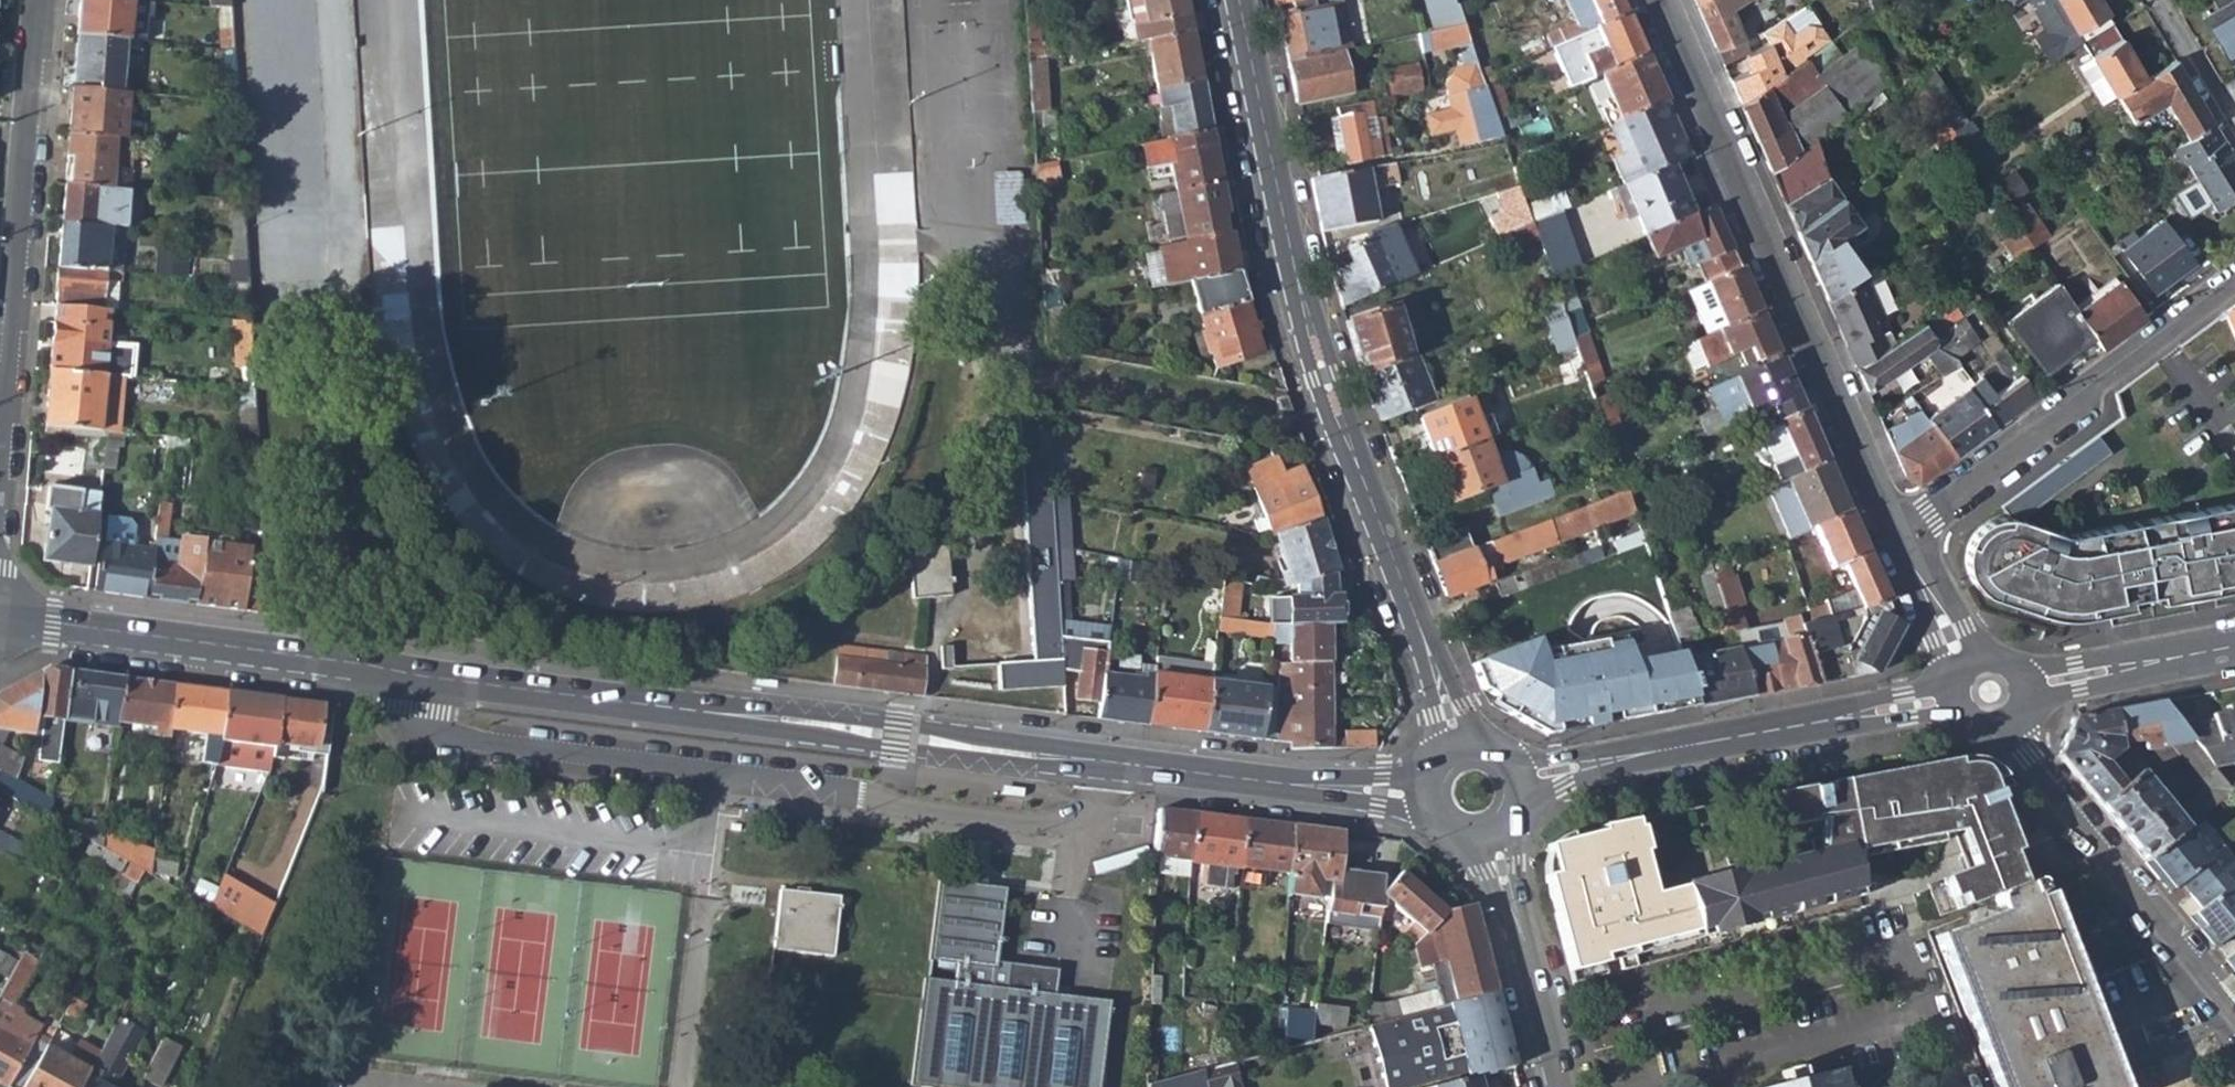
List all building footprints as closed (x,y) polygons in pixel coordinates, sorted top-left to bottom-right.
[(75,38),(124,42),(125,43),(129,2),(99,0),(78,0),(75,38)] [(209,9),(228,10),(228,0),(210,0),(209,9)] [(304,328),(323,327),(304,0),(284,0),(304,328)] [(1110,6),(1111,12),(1120,11),(1126,45),(1135,43),(1186,35),(1197,32),(1193,13),(1182,15),(1179,0),(1118,0),(1119,5),(1110,6)] [(1339,4),(1342,19),(1366,13),(1363,0),(1356,0),(1339,4)] [(1598,14),(1548,35),(1553,49),(1576,39),(1630,16),(1623,0),(1592,0),(1598,14)] [(1695,3),(1715,47),(1740,36),(1727,7),(1742,0),(1699,0),(1695,3)] [(2069,49),(2077,43),(2049,0),(2038,0),(2069,49)] [(2077,43),(2110,23),(2095,0),(2049,0),(2077,43)] [(2207,14),(2234,59),(2234,58),(2234,0),(2230,0),(2222,5),(2207,14)] [(129,2),(125,43),(135,43),(137,18),(139,3),(129,2)] [(139,3),(137,18),(155,19),(156,4),(139,3)] [(1281,17),(1278,18),(1287,65),(1338,54),(1337,47),(1331,48),(1327,30),(1306,34),(1302,12),(1281,17)] [(1630,16),(1576,39),(1593,79),(1601,76),(1647,56),(1630,16)] [(1751,69),(1729,79),(1739,102),(1759,90),(1765,86),(1810,58),(1830,46),(1821,31),(1806,28),(1794,36),(1785,22),(1763,35),(1769,43),(1744,54),(1751,69)] [(2110,23),(2077,43),(2087,55),(2111,95),(2114,93),(2143,76),(2110,23)] [(1038,25),(1024,26),(1026,63),(1040,61),(1038,25)] [(1463,28),(1425,35),(1429,51),(1458,46),(1461,67),(1454,70),(1447,78),(1444,87),(1451,112),(1426,118),(1431,137),(1455,130),(1460,147),(1502,139),(1501,135),(1496,121),(1485,89),(1463,28)] [(230,32),(216,32),(217,50),(231,51),(230,32)] [(1186,35),(1135,43),(1144,92),(1169,88),(1195,83),(1186,35)] [(75,38),(71,85),(96,87),(95,93),(119,95),(124,48),(124,42),(75,38)] [(125,43),(124,42),(124,48),(137,51),(138,43),(135,43),(125,43)] [(1830,46),(1810,58),(1819,70),(1842,54),(1834,43),(1830,46)] [(1810,58),(1765,86),(1781,116),(1784,114),(1805,145),(1893,85),(1867,45),(1821,76),(1810,58)] [(1338,54),(1287,65),(1296,107),(1356,95),(1355,89),(1350,91),(1344,65),(1371,59),(1369,48),(1338,54)] [(2087,55),(2075,64),(2099,103),(2111,95),(2087,55)] [(1647,56),(1601,76),(1621,122),(1668,102),(1647,56)] [(2143,76),(2114,93),(2133,123),(2165,103),(2187,140),(2214,121),(2176,57),(2143,76)] [(1407,68),(1385,73),(1390,99),(1422,93),(1418,78),(1410,80),(1407,68)] [(1172,106),(1157,109),(1163,142),(1204,134),(1195,83),(1169,88),(1172,106)] [(1495,85),(1485,89),(1496,121),(1508,116),(1495,85)] [(1759,90),(1739,102),(1769,169),(1793,153),(1805,145),(1784,114),(1781,116),(1765,86),(1759,90)] [(70,91),(66,138),(115,142),(125,143),(130,96),(119,95),(95,93),(70,91)] [(234,96),(219,96),(219,104),(234,106),(234,96)] [(1623,155),(1612,159),(1623,185),(1673,165),(1692,157),(1668,102),(1621,122),(1633,151),(1623,155)] [(1370,103),(1336,110),(1346,164),(1381,158),(1377,137),(1374,123),(1370,103)] [(234,106),(219,104),(221,122),(235,123),(234,106)] [(1039,112),(1030,114),(1030,126),(1041,124),(1039,112)] [(1508,116),(1496,121),(1501,135),(1520,127),(1514,113),(1508,116)] [(1973,119),(1954,131),(1958,137),(1979,168),(1994,160),(1984,146),(1989,142),(1973,119)] [(1381,121),(1374,123),(1377,137),(1384,135),(1381,121)] [(2174,149),(2184,164),(2189,162),(2217,207),(2234,195),(2234,157),(2214,121),(2187,140),(2174,149)] [(1621,122),(1611,126),(1623,155),(1633,151),(1621,122)] [(1948,122),(1925,137),(1937,153),(1958,137),(1954,131),(1948,122)] [(1163,142),(1129,148),(1136,186),(1160,181),(1162,195),(1213,185),(1204,134),(1163,142)] [(1384,135),(1377,137),(1381,158),(1389,156),(1384,135)] [(66,138),(62,188),(110,192),(115,143),(115,142),(66,138)] [(115,143),(110,192),(124,194),(129,194),(133,145),(115,143)] [(1793,153),(1769,169),(1775,183),(1794,173),(1803,165),(1793,153)] [(1050,162),(1032,165),(1034,188),(1052,185),(1050,162)] [(1805,189),(1784,202),(1795,227),(1839,197),(1875,172),(1870,164),(1844,181),(1835,169),(1805,189)] [(1673,165),(1623,185),(1646,237),(1694,216),(1673,165)] [(1393,166),(1310,181),(1321,233),(1376,221),(1373,198),(1398,193),(1393,166)] [(997,224),(1027,222),(1023,169),(993,171),(997,224)] [(1794,173),(1775,183),(1784,202),(1805,189),(1794,173)] [(1213,185),(1162,195),(1162,197),(1163,204),(1171,245),(1179,244),(1218,236),(1217,232),(1223,231),(1213,185)] [(62,188),(59,226),(121,231),(124,194),(110,192),(62,188)] [(1839,197),(1795,227),(1825,295),(1859,272),(1843,238),(1859,227),(1839,197)] [(2029,202),(2009,213),(2032,247),(2051,234),(2029,202)] [(241,203),(228,203),(229,241),(243,242),(241,203)] [(1525,205),(1502,214),(1511,233),(1532,224),(1525,205)] [(1452,207),(1446,209),(1448,217),(1454,216),(1452,207)] [(1694,216),(1646,237),(1656,261),(1702,241),(1710,260),(1699,265),(1710,290),(1744,275),(1714,207),(1694,216)] [(1557,213),(1532,224),(1550,279),(1577,267),(1557,213)] [(2161,220),(2122,247),(2150,287),(2172,270),(2175,275),(2191,262),(2161,220)] [(59,226),(55,269),(104,274),(106,250),(120,250),(121,231),(59,226)] [(1349,281),(1335,287),(1341,308),(1412,276),(1388,226),(1366,234),(1369,241),(1344,253),(1346,256),(1339,259),(1349,281)] [(1165,247),(1153,249),(1160,287),(1183,283),(1187,282),(1230,274),(1223,235),(1218,236),(1179,244),(1171,245),(1165,247)] [(243,242),(229,241),(232,267),(235,266),(236,284),(245,285),(243,242)] [(158,249),(157,271),(187,272),(188,251),(158,249)] [(106,250),(104,274),(118,275),(120,250),(106,250)] [(1055,268),(1039,271),(1040,292),(1058,289),(1055,268)] [(55,269),(52,307),(122,313),(125,285),(133,285),(141,286),(141,276),(118,275),(104,274),(55,269)] [(1859,272),(1825,295),(1857,367),(1885,347),(1878,333),(1888,327),(1864,274),(1861,275),(1859,272)] [(1187,282),(1183,283),(1199,336),(1196,337),(1203,360),(1207,358),(1211,371),(1258,356),(1230,274),(1187,282)] [(1697,296),(1692,298),(1710,336),(1712,335),(1715,334),(1761,314),(1744,275),(1710,290),(1697,296)] [(236,284),(214,282),(215,306),(229,306),(230,318),(236,318),(236,322),(248,323),(245,285),(236,284)] [(2118,283),(2075,311),(2092,335),(2100,347),(2136,321),(2123,301),(2128,296),(2118,283)] [(2057,284),(2009,321),(2045,372),(2092,335),(2075,311),(2057,284)] [(125,285),(122,313),(130,313),(133,285),(125,285)] [(1972,288),(1965,292),(1974,305),(1975,307),(1982,301),(1972,288)] [(1965,292),(1953,301),(1961,314),(1974,305),(1965,292)] [(1885,347),(1857,367),(1868,391),(1932,350),(1954,358),(1978,341),(1961,314),(1953,301),(1885,347)] [(2225,312),(2234,335),(2234,304),(2225,312)] [(1060,305),(1042,308),(1044,348),(1055,349),(1054,321),(1061,320),(1060,305)] [(52,307),(46,373),(115,379),(143,381),(145,348),(120,346),(122,313),(52,307)] [(1393,308),(1345,323),(1360,377),(1413,357),(1410,346),(1405,348),(1393,308)] [(1710,336),(1683,347),(1694,371),(1739,351),(1746,367),(1778,353),(1761,314),(1715,334),(1712,335),(1710,336)] [(248,329),(236,329),(239,378),(251,378),(248,329)] [(1196,337),(1188,339),(1195,362),(1203,360),(1196,337)] [(1589,344),(1575,350),(1588,389),(1602,383),(1589,344)] [(1413,357),(1360,377),(1378,426),(1438,403),(1420,355),(1413,357)] [(1736,379),(1710,390),(1727,427),(1744,420),(1753,416),(1797,397),(1781,359),(1736,379)] [(1275,371),(1261,376),(1266,388),(1279,391),(1282,392),(1275,371)] [(46,373),(42,427),(103,433),(111,433),(115,379),(46,373)] [(1982,377),(1929,416),(1958,455),(2037,397),(2021,374),(1995,394),(1982,377)] [(138,381),(137,397),(164,401),(166,383),(138,381)] [(1602,383),(1588,389),(1605,435),(1619,429),(1602,383)] [(1279,391),(1266,388),(1270,403),(1276,402),(1278,409),(1285,407),(1279,391)] [(252,390),(235,389),(238,444),(255,446),(252,390)] [(1753,416),(1744,420),(1750,433),(1755,435),(1755,447),(1759,458),(1770,469),(1769,475),(1774,487),(1786,481),(1826,463),(1797,397),(1753,416)] [(1468,403),(1419,421),(1434,462),(1484,444),(1468,403)] [(1906,417),(1884,428),(1906,477),(1918,485),(1958,455),(1919,406),(1904,413),(1906,417)] [(1030,664),(995,666),(997,691),(1061,687),(1060,672),(1058,644),(1054,576),(1052,546),(1049,508),(1044,409),(1014,410),(1030,664)] [(103,438),(103,444),(120,445),(121,434),(111,433),(103,433),(103,438)] [(2108,453),(2095,435),(1999,506),(2008,518),(2012,524),(2017,520),(2108,453)] [(166,438),(165,450),(186,451),(188,440),(166,438)] [(1297,439),(1292,441),(1296,451),(1303,453),(1297,439)] [(1484,444),(1434,462),(1449,503),(1487,489),(1497,520),(1550,501),(1544,485),(1533,489),(1520,458),(1506,454),(1490,460),(1484,444)] [(1272,462),(1242,474),(1262,523),(1265,533),(1268,541),(1272,539),(1315,522),(1295,471),(1277,477),(1272,462)] [(1826,463),(1786,481),(1806,530),(1809,529),(1847,512),(1826,463)] [(46,488),(43,511),(49,512),(43,562),(88,568),(93,528),(94,513),(97,494),(46,488)] [(1625,496),(1584,510),(1592,532),(1633,517),(1625,496)] [(2073,535),(2060,535),(2017,520),(2012,524),(2008,518),(1996,519),(1976,530),(1969,539),(1964,561),(1970,582),(1991,599),(2037,614),(2074,619),(2129,609),(2128,600),(2169,593),(2170,602),(2234,589),(2234,504),(2073,535)] [(1063,507),(1049,508),(1052,546),(1066,549),(1063,507)] [(1584,510),(1548,523),(1556,545),(1592,532),(1584,510)] [(1847,512),(1809,529),(1828,570),(1833,568),(1837,578),(1842,575),(1852,596),(1834,604),(1836,618),(1857,614),(1859,614),(1859,607),(1887,603),(1847,512)] [(94,513),(93,528),(103,529),(104,514),(94,513)] [(1315,522),(1272,539),(1292,589),(1303,585),(1335,573),(1315,522)] [(1262,523),(1252,526),(1256,536),(1265,533),(1262,523)] [(1548,523),(1491,543),(1499,565),(1556,545),(1548,523)] [(147,524),(146,533),(154,534),(155,531),(156,524),(147,524)] [(154,540),(153,546),(161,547),(165,547),(166,532),(155,531),(154,534),(154,540)] [(1461,531),(1425,544),(1433,563),(1468,551),(1461,531)] [(204,546),(197,606),(243,612),(245,587),(250,549),(231,547),(233,539),(205,536),(204,546)] [(942,536),(902,539),(907,600),(946,597),(942,536)] [(1640,536),(1615,545),(1618,554),(1642,545),(1640,536)] [(146,539),(144,550),(152,551),(153,546),(154,540),(146,539)] [(1468,551),(1433,563),(1446,596),(1460,591),(1462,596),(1474,593),(1472,587),(1492,580),(1489,572),(1500,568),(1499,565),(1491,543),(1468,551)] [(98,544),(93,593),(147,600),(152,555),(152,551),(144,550),(98,544)] [(152,555),(147,600),(197,606),(204,546),(180,544),(177,566),(158,563),(160,556),(152,555)] [(152,551),(152,555),(160,556),(161,547),(153,546),(152,551)] [(1066,549),(1052,546),(1054,576),(1069,575),(1066,549)] [(261,549),(252,550),(253,564),(262,563),(261,549)] [(1597,549),(1576,556),(1580,568),(1601,560),(1597,549)] [(1705,552),(1696,555),(1720,632),(1731,628),(1712,574),(1705,552)] [(1576,556),(1564,561),(1568,572),(1580,568),(1576,556)] [(1564,561),(1554,564),(1558,576),(1568,572),(1564,561)] [(245,587),(243,612),(266,615),(262,563),(253,564),(253,588),(245,587)] [(1554,564),(1526,574),(1528,582),(1534,580),(1535,585),(1558,576),(1554,564)] [(1729,566),(1712,574),(1731,628),(1737,646),(1755,696),(1821,684),(1800,625),(1797,615),(1781,618),(1782,621),(1744,629),(1737,607),(1741,606),(1729,566)] [(1303,598),(1287,597),(1287,623),(1325,624),(1336,624),(1335,573),(1303,585),(1303,598)] [(1526,574),(1495,586),(1499,598),(1530,586),(1535,585),(1534,580),(1528,582),(1526,574)] [(1220,582),(1214,623),(1234,623),(1238,586),(1220,582)] [(2129,609),(2170,602),(2169,593),(2128,600),(2129,609)] [(1825,609),(1808,612),(1809,623),(1827,620),(1825,609)] [(1809,623),(1800,625),(1821,684),(1854,678),(1846,654),(1864,621),(1860,622),(1857,614),(1836,618),(1827,620),(1809,623)] [(1692,618),(1671,626),(1675,639),(1699,707),(1755,696),(1737,646),(1696,659),(1690,645),(1702,640),(1692,618)] [(1864,621),(1846,654),(1854,678),(1877,674),(1898,629),(1878,620),(1864,621)] [(1214,623),(1212,635),(1268,636),(1269,623),(1234,623),(1214,623)] [(1268,636),(1265,666),(1274,665),(1326,663),(1325,624),(1287,623),(1269,623),(1268,636)] [(1687,695),(1674,647),(1627,657),(1623,636),(1598,643),(1599,649),(1538,656),(1530,635),(1468,657),(1481,689),(1542,723),(1687,695)] [(1079,647),(1058,644),(1060,672),(1076,674),(1073,700),(1096,703),(1100,669),(1103,651),(1084,648),(1079,647)] [(949,647),(937,647),(938,670),(950,670),(949,647)] [(836,648),(833,686),(918,696),(923,660),(836,648)] [(1326,663),(1274,665),(1274,698),(1287,698),(1289,751),(1328,750),(1326,663)] [(1096,703),(1094,719),(1142,724),(1149,675),(1100,669),(1096,703)] [(1149,675),(1142,724),(1200,732),(1206,683),(1207,678),(1149,670),(1149,675)] [(32,737),(34,718),(39,671),(0,693),(0,734),(32,737)] [(39,671),(34,718),(44,719),(40,761),(57,763),(62,721),(68,672),(39,671)] [(68,672),(62,721),(116,727),(116,724),(122,679),(68,672)] [(776,688),(776,680),(757,678),(757,687),(776,688)] [(122,679),(116,724),(157,728),(156,740),(167,741),(169,730),(174,685),(122,679)] [(1206,683),(1200,732),(1257,739),(1262,697),(1263,690),(1206,683)] [(174,685),(169,730),(220,735),(226,692),(174,685)] [(218,750),(214,765),(264,772),(269,760),(270,756),(278,698),(226,692),(220,735),(218,750)] [(1262,697),(1257,739),(1275,741),(1274,698),(1262,697)] [(270,756),(269,760),(283,761),(285,747),(313,751),(319,703),(278,698),(270,756)] [(2070,719),(2057,758),(2143,863),(2185,830),(2140,773),(2145,768),(2132,751),(2120,757),(2104,769),(2101,763),(2118,749),(2117,743),(2136,740),(2143,742),(2145,750),(2191,740),(2175,721),(2159,702),(2070,719)] [(2175,721),(2191,740),(2214,767),(2234,763),(2234,705),(2222,707),(2223,712),(2207,715),(2208,721),(2191,724),(2190,718),(2175,721)] [(2191,740),(2173,745),(2203,788),(2179,809),(2191,825),(2234,791),(2214,767),(2191,740)] [(8,777),(18,758),(0,748),(0,773),(8,777)] [(202,774),(199,788),(207,790),(214,765),(218,750),(205,749),(200,769),(202,774)] [(1541,856),(1540,871),(1567,975),(1601,966),(1599,957),(1612,954),(1618,971),(1633,968),(1630,957),(1628,949),(1702,929),(1704,937),(1707,946),(1751,935),(1748,924),(1746,916),(1853,887),(1852,882),(1843,852),(1850,850),(1852,857),(1861,855),(1859,846),(1935,832),(1948,829),(1956,828),(1961,845),(1957,852),(1963,869),(1942,874),(1955,912),(1992,898),(2023,886),(2011,855),(2018,852),(1997,796),(1993,785),(2006,781),(1986,762),(1975,759),(1766,797),(1771,819),(1781,816),(1783,829),(1787,828),(1784,834),(1789,844),(1810,843),(1823,842),(1821,855),(1813,857),(1753,873),(1751,870),(1686,888),(1687,893),(1656,899),(1643,854),(1647,853),(1640,828),(1636,828),(1634,820),(1599,826),(1601,833),(1574,839),(1572,832),(1560,834),(1551,840),(1541,856)] [(16,805),(41,819),(49,823),(51,800),(8,777),(0,773),(0,796),(16,805)] [(2006,781),(1993,785),(1997,796),(2012,789),(2006,781)] [(1025,788),(1004,786),(1003,796),(1023,799),(1024,794),(1025,788)] [(16,805),(6,824),(30,838),(41,819),(16,805)] [(1159,834),(1156,857),(1201,866),(1199,887),(1219,889),(1222,868),(1237,870),(1237,868),(1242,821),(1162,811),(1159,834)] [(1781,816),(1771,819),(1773,831),(1783,829),(1781,816)] [(1242,821),(1237,868),(1286,875),(1291,828),(1242,821)] [(2185,830),(2143,863),(2159,883),(2163,879),(2174,891),(2180,887),(2188,897),(2234,861),(2223,850),(2214,857),(2189,826),(2185,830)] [(1286,875),(1284,892),(1325,896),(1327,881),(1334,882),(1335,872),(1339,834),(1291,828),(1286,875)] [(1956,828),(1948,829),(1957,852),(1961,845),(1956,828)] [(1935,832),(1859,846),(1861,855),(1937,841),(1935,832)] [(1823,842),(1810,843),(1813,857),(1821,855),(1823,842)] [(2188,897),(2199,910),(2193,915),(2203,929),(2199,932),(2212,948),(2234,929),(2234,860),(2234,861),(2188,897)] [(130,867),(123,879),(136,886),(143,875),(130,867)] [(1325,896),(1323,913),(1377,916),(1380,895),(1379,894),(1382,877),(1335,872),(1334,882),(1327,881),(1325,896)] [(1380,891),(1379,894),(1380,895),(1424,932),(1434,920),(1440,913),(1395,874),(1380,891)] [(940,876),(929,958),(956,961),(953,979),(925,976),(912,1081),(953,1086),(1099,1086),(1109,999),(991,984),(992,967),(998,968),(1006,885),(940,876)] [(222,879),(209,911),(259,939),(272,906),(222,879)] [(2163,879),(2159,883),(2169,895),(2174,891),(2163,879)] [(1853,887),(1746,916),(1748,924),(1854,895),(1861,889),(1863,880),(1852,882),(1853,887)] [(1936,937),(1992,1086),(2116,1086),(2043,897),(2040,898),(2036,887),(2028,885),(2023,886),(1992,898),(1990,905),(1994,915),(1936,937)] [(842,896),(782,888),(774,948),(834,956),(842,896)] [(2065,897),(2051,902),(2055,912),(2069,907),(2065,897)] [(1440,913),(1434,920),(1444,956),(1451,986),(1455,1001),(1470,997),(1493,992),(1470,905),(1440,913)] [(1702,929),(1628,949),(1630,957),(1704,937),(1702,929)] [(1180,950),(1180,966),(1191,968),(1192,953),(1180,950)] [(2222,960),(2234,975),(2234,950),(2222,960)] [(1444,956),(1429,961),(1435,985),(1440,988),(1451,986),(1444,956)] [(0,994),(0,1003),(9,1008),(33,965),(20,959),(6,983),(0,994)] [(1601,966),(1567,975),(1570,985),(1604,976),(1601,966)] [(1158,975),(1150,975),(1149,1002),(1157,1002),(1158,975)] [(1366,1000),(1362,1025),(1432,1007),(1428,990),(1383,1002),(1366,1000)] [(1493,992),(1470,997),(1486,1065),(1510,1058),(1493,992)] [(1319,1036),(1327,1064),(1370,1052),(1380,1086),(1399,1086),(1486,1065),(1470,997),(1455,1001),(1432,1007),(1362,1025),(1319,1036)] [(71,1002),(62,1016),(76,1023),(84,1009),(71,1002)] [(2,1086),(22,1086),(42,1053),(29,1045),(40,1027),(25,1019),(23,1022),(19,1013),(9,1008),(0,1003),(0,1086),(2,1086)] [(1310,1013),(1309,1022),(1342,1026),(1345,1007),(1312,1003),(1310,1013)] [(1275,1009),(1272,1048),(1308,1039),(1309,1022),(1310,1013),(1275,1009)] [(78,1086),(113,1086),(142,1035),(118,1022),(85,1081),(82,1079),(78,1086)] [(141,1082),(150,1086),(162,1086),(179,1053),(161,1044),(141,1082)] [(22,1086),(78,1086),(82,1079),(86,1072),(44,1048),(42,1053),(22,1086)] [(1228,1053),(1211,1057),(1212,1063),(1229,1059),(1228,1053)] [(1145,1080),(1145,1086),(1238,1086),(1229,1059),(1212,1063),(1172,1074),(1145,1080)] [(2138,1086),(2162,1086),(2167,1085),(2158,1062),(2132,1072),(2138,1086)] [(1768,1086),(1840,1086),(1835,1070),(1802,1079),(1797,1064),(1779,1069),(1783,1083),(1768,1086)] [(1835,1070),(1840,1086),(1848,1086),(1844,1067),(1835,1070)] [(1475,1075),(1431,1086),(1478,1086),(1475,1075)]
